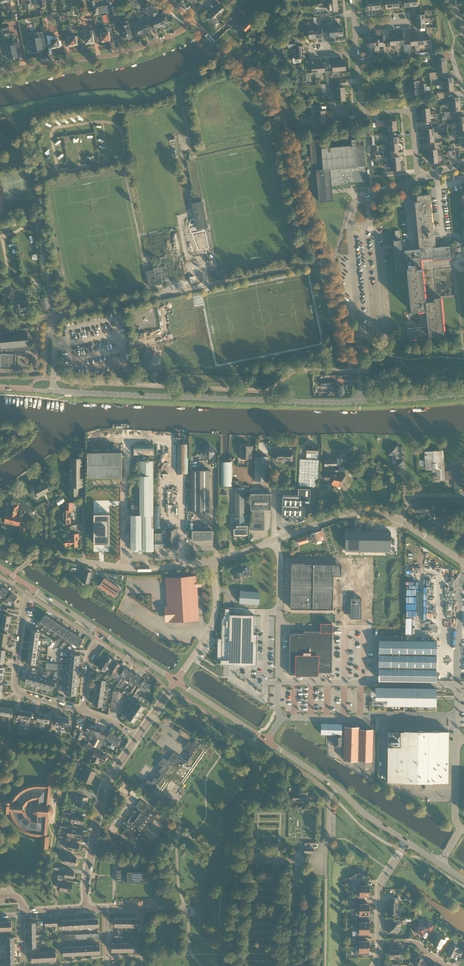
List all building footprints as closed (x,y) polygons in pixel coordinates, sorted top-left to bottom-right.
[(8,2),(8,3),(7,3),(8,10),(11,9),(11,10),(12,9),(10,0),(0,0),(0,3),(8,2)] [(143,15),(145,17),(153,7),(151,5),(149,3),(148,3),(142,9),(145,12),(143,15)] [(213,24),(216,27),(219,23),(215,19),(224,10),(219,4),(211,12),(208,15),(207,13),(204,16),(212,24),(213,24)] [(94,15),(102,13),(101,6),(93,8),(94,15)] [(117,14),(115,6),(109,8),(111,16),(117,14)] [(155,9),(153,7),(145,17),(147,18),(150,15),(153,18),(158,11),(157,11),(158,10),(155,8),(155,9)] [(158,18),(161,26),(164,25),(164,26),(167,24),(168,24),(167,23),(170,22),(168,17),(165,18),(164,16),(161,17),(160,14),(159,14),(156,17),(157,19),(158,18)] [(143,25),(139,16),(137,17),(137,18),(139,22),(144,33),(146,32),(147,33),(149,32),(149,31),(150,31),(147,23),(143,25)] [(139,22),(137,18),(135,19),(138,26),(134,28),(138,36),(139,36),(141,35),(141,34),(144,33),(139,22)] [(158,18),(157,19),(150,21),(154,29),(155,29),(157,28),(161,26),(158,18)] [(430,20),(416,21),(417,28),(425,27),(425,23),(430,23),(430,20)] [(121,30),(121,31),(122,30),(125,39),(128,38),(128,39),(129,39),(132,38),(133,38),(132,37),(128,21),(124,22),(125,25),(120,27),(120,28),(121,30)] [(242,28),(246,31),(253,24),(249,21),(242,28)] [(308,30),(307,30),(306,26),(302,27),(302,36),(309,35),(309,38),(315,38),(314,24),(311,24),(312,30),(308,30)] [(101,36),(100,36),(100,38),(101,40),(102,41),(104,42),(105,42),(107,42),(107,40),(110,40),(109,34),(112,34),(110,27),(104,30),(105,33),(101,34),(101,36)] [(86,43),(89,43),(89,44),(94,43),(93,36),(96,36),(95,29),(85,34),(86,43)] [(36,37),(36,38),(31,39),(32,47),(31,47),(32,53),(40,52),(39,48),(41,48),(41,49),(46,48),(43,31),(35,33),(36,37)] [(74,37),(72,32),(64,33),(65,40),(68,40),(70,47),(70,46),(75,46),(75,44),(77,44),(76,41),(78,41),(77,36),(74,37)] [(61,40),(59,41),(58,37),(47,35),(48,42),(51,42),(52,49),(56,48),(56,47),(62,46),(61,40)] [(423,36),(417,36),(418,50),(420,50),(420,44),(429,44),(428,36),(423,36)] [(376,38),(377,52),(380,52),(379,46),(382,46),(382,50),(384,50),(384,53),(387,53),(387,47),(385,47),(385,43),(383,43),(382,38),(376,38)] [(296,46),(295,40),(288,41),(288,44),(288,47),(294,47),(295,58),(294,58),(293,59),(293,62),(294,63),(300,63),(301,62),(300,58),(304,58),(303,46),(296,46)] [(8,54),(9,59),(15,58),(15,57),(17,56),(17,54),(21,53),(19,42),(14,43),(15,45),(6,46),(7,51),(8,51),(8,53),(8,54)] [(433,63),(433,66),(446,65),(445,58),(436,59),(437,63),(433,63)] [(414,81),(410,81),(411,88),(424,87),(424,84),(418,85),(418,81),(421,81),(421,77),(414,78),(414,81)] [(389,127),(389,131),(397,130),(396,121),(392,121),(392,120),(388,120),(388,127),(389,127)] [(425,130),(425,136),(439,135),(438,132),(437,132),(436,127),(437,127),(437,124),(430,125),(431,128),(432,128),(432,129),(425,130)] [(350,184),(352,184),(355,184),(355,182),(366,181),(365,166),(366,166),(364,139),(355,140),(355,139),(351,139),(351,145),(321,148),(320,139),(309,140),(312,171),(316,171),(319,202),(333,201),(332,186),(349,184),(349,185),(350,185),(350,184)] [(393,249),(393,257),(395,257),(397,270),(407,269),(407,275),(411,311),(426,310),(428,326),(407,328),(408,333),(408,336),(410,336),(410,340),(429,338),(429,336),(444,335),(444,333),(443,331),(444,331),(441,298),(434,299),(434,301),(426,302),(422,269),(421,259),(432,258),(433,261),(451,259),(456,258),(455,249),(460,247),(463,245),(463,243),(460,244),(452,247),(453,256),(451,256),(450,246),(434,248),(433,245),(435,245),(434,236),(439,235),(439,234),(439,233),(438,232),(437,231),(436,231),(435,230),(433,230),(429,193),(416,195),(416,198),(416,201),(414,201),(419,244),(419,247),(420,247),(420,249),(402,251),(401,240),(394,241),(394,248),(393,249)] [(192,203),(197,229),(208,227),(202,201),(192,203)] [(147,271),(149,285),(167,282),(166,278),(202,272),(194,226),(148,233),(154,269),(147,271)] [(40,299),(43,309),(45,308),(45,309),(48,309),(48,308),(50,307),(50,304),(49,304),(47,297),(40,299)] [(26,307),(21,308),(20,304),(16,305),(18,316),(29,314),(28,308),(26,307)] [(29,350),(29,347),(30,345),(31,343),(32,340),(32,338),(31,335),(30,333),(29,332),(28,331),(27,327),(0,334),(0,368),(15,369),(15,355),(26,355),(26,350),(29,350)] [(341,395),(344,395),(343,386),(340,386),(340,385),(335,386),(336,397),(341,396),(341,395)] [(134,444),(134,455),(153,455),(153,444),(134,444)] [(177,473),(188,473),(188,444),(177,444),(177,473)] [(199,455),(209,465),(213,460),(210,457),(216,451),(209,444),(202,451),(203,452),(199,455)] [(388,448),(388,455),(392,455),(392,463),(396,462),(397,467),(404,467),(404,460),(402,460),(402,447),(397,447),(397,446),(392,446),(392,445),(387,445),(387,448),(388,448)] [(252,454),(252,446),(242,446),(241,459),(248,459),(248,454),(252,454)] [(317,458),(318,446),(307,446),(306,458),(317,458)] [(277,460),(291,461),(292,451),(277,450),(277,460)] [(441,451),(438,451),(437,452),(433,452),(433,453),(426,454),(427,459),(426,459),(426,469),(432,469),(432,463),(433,462),(436,462),(437,463),(438,472),(436,472),(437,479),(455,478),(455,488),(463,488),(463,470),(444,471),(444,468),(443,468),(442,457),(441,457),(441,451)] [(122,477),(122,453),(87,453),(87,477),(122,477)] [(255,480),(267,480),(267,457),(260,457),(255,457),(255,480)] [(75,463),(74,463),(74,466),(75,466),(75,468),(70,468),(70,481),(83,481),(83,459),(75,459),(75,463)] [(319,460),(306,459),(300,459),(298,486),(314,487),(315,478),(318,478),(319,460)] [(336,460),(324,460),(325,468),(326,468),(326,472),(333,472),(339,471),(345,470),(345,466),(339,467),(334,467),(334,465),(337,465),(336,460)] [(131,551),(153,551),(153,461),(139,461),(139,485),(136,485),(136,491),(139,491),(139,510),(131,510),(131,551)] [(220,461),(220,486),(232,486),(232,461),(220,461)] [(191,470),(191,511),(209,511),(209,470),(191,470)] [(334,472),(333,472),(333,473),(331,472),(331,474),(325,473),(324,479),(332,481),(332,485),(343,487),(345,478),(344,478),(346,475),(334,472)] [(45,484),(35,489),(38,496),(39,495),(40,497),(43,495),(42,493),(50,490),(51,489),(50,486),(47,487),(45,484)] [(298,495),(283,494),(282,516),(286,516),(286,518),(292,519),(292,516),(302,517),(303,500),(310,501),(310,489),(298,488),(298,495)] [(248,528),(247,528),(247,516),(244,516),(244,492),(235,492),(235,528),(234,528),(234,534),(248,534),(248,528)] [(250,510),(252,510),(252,530),(264,530),(264,510),(270,510),(270,493),(250,493),(250,510)] [(62,495),(55,500),(59,505),(66,501),(62,495)] [(31,506),(23,500),(20,509),(30,512),(31,506)] [(417,511),(422,511),(422,512),(432,511),(431,500),(427,500),(427,504),(425,504),(422,504),(422,505),(416,505),(417,511)] [(66,503),(59,507),(61,509),(62,509),(62,510),(70,510),(73,510),(72,502),(66,502),(66,503)] [(12,503),(10,514),(7,513),(5,522),(19,525),(21,517),(16,516),(19,504),(12,503)] [(70,513),(71,513),(70,510),(62,510),(62,519),(61,520),(61,521),(61,522),(61,523),(62,524),(63,524),(64,523),(65,522),(71,522),(71,516),(70,516),(70,513)] [(94,514),(94,543),(109,543),(109,514),(94,514)] [(444,525),(443,533),(451,534),(452,525),(444,525)] [(70,538),(65,538),(65,545),(70,545),(70,546),(79,546),(79,533),(75,534),(75,531),(76,531),(76,528),(70,528),(70,531),(70,538)] [(162,536),(162,533),(155,533),(155,546),(166,546),(166,548),(177,548),(177,528),(166,528),(166,536),(162,536)] [(346,550),(390,551),(390,547),(390,542),(390,537),(390,532),(390,530),(349,529),(349,550),(346,550)] [(192,540),(212,540),(212,531),(192,531),(192,540)] [(317,542),(317,544),(322,543),(318,531),(311,534),(306,536),(306,535),(297,538),(299,544),(308,542),(307,539),(312,538),(313,543),(317,542)] [(339,551),(334,538),(327,540),(331,553),(339,551)] [(290,608),(332,609),(333,575),(341,575),(341,564),(333,563),(291,563),(290,608)] [(380,593),(401,594),(402,563),(381,563),(380,570),(382,576),(382,580),(380,580),(380,593)] [(237,568),(232,570),(235,578),(249,573),(246,565),(241,567),(241,566),(237,567),(237,568)] [(83,582),(89,584),(92,569),(84,567),(82,575),(85,575),(83,582)] [(196,576),(166,577),(166,578),(168,622),(198,620),(198,611),(196,576)] [(104,578),(99,586),(103,589),(104,588),(112,593),(111,595),(115,597),(120,589),(104,578)] [(1,594),(4,596),(8,591),(2,587),(0,590),(0,595),(1,594)] [(240,591),(239,603),(259,604),(260,592),(240,591)] [(14,602),(17,597),(12,593),(8,599),(7,598),(5,601),(8,604),(10,601),(14,602)] [(433,600),(428,607),(432,609),(438,602),(441,598),(438,596),(436,598),(432,595),(430,598),(433,600)] [(361,598),(350,598),(350,618),(360,618),(361,598)] [(380,606),(380,632),(401,632),(401,607),(380,606)] [(218,638),(217,658),(221,658),(221,664),(229,665),(229,664),(229,660),(253,661),(253,660),(253,654),(257,654),(257,648),(257,647),(257,641),(257,634),(254,634),(254,628),(254,622),(254,621),(254,615),(248,615),(242,615),(242,614),(242,615),(235,614),(229,614),(229,608),(225,608),(225,614),(222,621),(221,638),(218,638)] [(44,624),(45,625),(50,618),(45,615),(40,622),(39,621),(37,624),(39,626),(41,622),(44,624)] [(47,626),(50,628),(51,628),(55,621),(50,618),(45,625),(44,624),(42,628),(44,629),(47,626)] [(52,629),(55,631),(56,632),(61,625),(55,621),(51,628),(50,628),(47,631),(50,633),(52,629)] [(57,633),(61,635),(62,636),(66,629),(61,625),(56,632),(55,631),(53,635),(55,636),(57,633)] [(66,639),(67,639),(72,632),(66,629),(62,636),(61,635),(58,638),(60,640),(63,636),(66,639)] [(32,631),(31,638),(39,639),(39,640),(43,640),(43,638),(39,638),(40,632),(39,632),(35,631),(32,631)] [(303,633),(289,633),(289,674),(303,675),(303,672),(331,672),(332,631),(303,631),(303,633)] [(71,642),(72,643),(77,636),(72,632),(67,639),(66,639),(64,642),(66,643),(68,640),(71,642)] [(71,642),(69,645),(71,647),(72,646),(75,648),(77,646),(79,647),(83,640),(77,636),(72,643),(71,642)] [(30,644),(38,645),(38,646),(42,647),(42,645),(38,644),(39,640),(39,639),(31,638),(30,644)] [(436,642),(379,641),(379,679),(435,680),(436,642)] [(29,651),(37,652),(37,653),(41,653),(42,651),(38,651),(38,646),(38,645),(30,644),(29,651)] [(29,651),(28,657),(37,658),(36,659),(40,660),(41,657),(39,657),(39,656),(37,656),(37,653),(37,652),(29,651)] [(36,659),(37,658),(28,657),(28,663),(36,664),(36,666),(40,666),(40,664),(38,664),(38,663),(36,662),(36,659)] [(108,657),(105,661),(103,660),(99,667),(105,672),(108,667),(113,660),(108,657)] [(111,676),(114,678),(121,667),(119,666),(120,665),(115,662),(110,669),(114,671),(111,676)] [(117,685),(119,687),(130,671),(125,668),(122,672),(119,670),(116,676),(119,677),(120,675),(123,677),(121,679),(117,685)] [(31,673),(28,672),(25,682),(30,684),(34,671),(32,670),(31,673)] [(36,675),(37,672),(34,671),(30,684),(36,686),(39,676),(36,675)] [(120,686),(119,687),(121,688),(127,680),(129,682),(134,674),(130,671),(121,685),(120,686)] [(43,673),(42,677),(39,676),(36,686),(41,687),(45,674),(43,673)] [(45,674),(41,687),(47,689),(50,679),(47,678),(48,675),(45,674)] [(134,674),(129,682),(128,684),(132,687),(130,691),(132,693),(136,686),(134,684),(139,677),(134,674)] [(57,677),(54,677),(53,680),(50,679),(47,689),(53,691),(57,677)] [(98,679),(97,686),(105,687),(105,689),(109,689),(109,687),(105,686),(106,680),(98,679)] [(147,690),(150,685),(145,682),(145,681),(144,680),(143,680),(139,685),(140,686),(139,688),(145,692),(146,689),(147,690)] [(105,689),(105,687),(97,686),(96,692),(104,694),(104,695),(108,696),(108,693),(104,693),(105,689)] [(142,696),(137,693),(139,689),(137,687),(132,695),(140,700),(142,696)] [(436,688),(377,687),(377,695),(395,695),(395,698),(398,698),(398,705),(435,705),(436,688)] [(95,699),(103,700),(103,701),(107,702),(107,700),(103,699),(104,695),(104,694),(96,692),(95,699)] [(138,702),(135,706),(134,707),(141,712),(145,707),(138,702),(139,700),(136,698),(134,700),(138,702)] [(103,700),(95,699),(94,705),(102,706),(102,708),(106,708),(106,706),(102,706),(103,701),(103,700)] [(141,712),(134,707),(135,706),(132,703),(131,705),(134,708),(132,711),(131,713),(137,717),(141,712)] [(7,708),(6,715),(5,718),(4,724),(4,726),(8,726),(9,718),(8,718),(9,716),(12,716),(13,709),(7,708)] [(134,723),(137,717),(131,713),(132,711),(128,709),(127,711),(130,713),(127,718),(134,723)] [(24,718),(25,711),(19,710),(19,713),(15,713),(14,719),(18,720),(18,717),(21,718),(21,720),(23,720),(24,718)] [(54,726),(59,727),(61,727),(62,725),(63,717),(57,716),(56,724),(55,723),(54,726)] [(91,735),(94,726),(88,724),(86,723),(85,724),(84,727),(84,728),(87,729),(86,731),(87,735),(88,735),(87,738),(90,739),(91,736),(91,735)] [(341,745),(344,745),(343,759),(358,760),(358,754),(372,754),(373,729),(359,729),(359,726),(344,726),(342,726),(342,723),(321,723),(321,734),(335,734),(335,747),(341,747),(341,745)] [(94,726),(91,735),(91,736),(93,737),(94,734),(98,735),(100,728),(94,726)] [(200,742),(195,739),(180,729),(178,733),(189,740),(184,747),(191,752),(189,754),(191,755),(190,757),(188,756),(187,758),(188,760),(187,761),(173,752),(169,759),(168,760),(163,757),(159,764),(162,767),(159,771),(162,773),(158,779),(155,777),(152,782),(148,779),(143,786),(152,792),(159,797),(164,791),(165,791),(168,787),(167,786),(171,779),(182,787),(209,748),(200,742)] [(77,733),(75,732),(73,737),(79,740),(82,732),(78,730),(77,733)] [(448,733),(389,731),(387,781),(446,783),(448,733)] [(106,738),(112,743),(109,747),(113,749),(120,739),(111,732),(106,738)] [(95,751),(92,758),(91,760),(99,764),(100,761),(104,763),(107,756),(95,751)] [(94,776),(96,772),(87,769),(83,779),(90,782),(93,775),(94,776)] [(47,777),(47,780),(46,780),(46,781),(47,781),(47,784),(51,785),(53,785),(54,786),(54,785),(54,784),(54,781),(55,781),(55,780),(54,780),(54,777),(55,777),(54,776),(55,773),(55,772),(54,773),(48,772),(48,771),(47,772),(48,773),(47,776),(47,777)] [(50,793),(51,789),(51,788),(51,785),(47,784),(41,783),(41,782),(40,782),(40,783),(35,783),(35,782),(34,783),(29,784),(28,784),(24,786),(23,786),(23,787),(19,790),(18,789),(18,790),(14,794),(13,794),(14,795),(11,799),(10,799),(10,800),(10,801),(5,801),(4,807),(4,812),(9,812),(9,814),(8,814),(9,815),(11,820),(11,821),(12,820),(15,825),(14,825),(15,826),(15,825),(19,829),(19,830),(20,829),(24,832),(24,833),(25,833),(25,832),(30,834),(30,835),(31,835),(36,836),(42,836),(42,835),(42,836),(46,836),(47,836),(47,832),(48,832),(48,831),(47,831),(47,828),(48,828),(48,827),(47,827),(48,823),(48,820),(49,820),(49,819),(48,819),(48,815),(50,815),(51,814),(52,814),(53,813),(53,811),(53,810),(53,809),(53,808),(52,806),(51,806),(49,805),(50,802),(50,801),(50,798),(51,798),(51,797),(50,797),(50,793),(51,794),(51,793),(50,793)] [(300,794),(299,794),(292,793),(292,800),(298,800),(299,797),(305,797),(306,794),(307,794),(307,788),(300,788),(300,794)] [(87,801),(88,797),(79,796),(79,792),(72,791),(72,795),(76,795),(75,801),(79,802),(78,806),(85,807),(86,801),(87,801)] [(142,838),(157,816),(156,816),(158,813),(151,808),(151,807),(141,799),(136,806),(140,809),(135,815),(134,815),(132,815),(128,821),(128,822),(129,823),(122,833),(131,839),(130,840),(136,845),(134,848),(140,853),(148,842),(142,838)] [(71,822),(83,824),(84,817),(73,814),(71,822)] [(68,828),(68,833),(67,835),(80,838),(82,830),(68,828)] [(42,836),(42,839),(41,839),(41,840),(42,840),(41,843),(41,844),(41,847),(40,848),(41,848),(42,848),(47,848),(48,849),(49,849),(48,848),(48,845),(49,845),(49,844),(48,844),(49,841),(49,840),(49,837),(50,836),(49,835),(48,836),(47,836),(46,836),(42,836),(42,835),(42,836)] [(163,841),(157,838),(152,850),(158,852),(163,841)] [(67,849),(78,851),(79,844),(68,842),(67,849)] [(64,863),(75,865),(76,857),(65,855),(64,863)] [(116,870),(116,882),(117,882),(119,882),(147,882),(147,872),(146,872),(146,868),(142,868),(138,868),(138,862),(132,862),(132,865),(132,868),(127,867),(127,870),(116,870)] [(58,878),(62,879),(65,879),(66,877),(72,878),(74,871),(66,870),(64,876),(58,875),(57,878),(58,878)] [(59,890),(70,892),(71,884),(61,882),(62,879),(58,878),(56,886),(60,887),(59,890)] [(355,891),(356,891),(370,891),(370,887),(369,887),(369,885),(363,885),(364,881),(356,881),(356,885),(355,885),(355,891)] [(356,894),(356,900),(363,900),(363,896),(369,896),(369,895),(370,895),(370,891),(356,891),(356,894)] [(391,903),(388,903),(388,914),(398,914),(398,898),(391,897),(391,903)] [(355,909),(356,909),(360,909),(370,909),(370,905),(369,905),(369,904),(363,904),(363,900),(356,900),(356,904),(355,904),(355,909)] [(370,909),(360,909),(356,909),(356,912),(356,916),(356,918),(363,919),(363,915),(369,915),(369,913),(370,913),(370,909)] [(363,922),(363,919),(356,918),(356,928),(359,928),(370,928),(370,924),(369,924),(369,922),(363,922)] [(388,933),(397,933),(397,924),(400,924),(400,920),(394,920),(394,924),(388,924),(388,933)] [(416,927),(414,932),(418,934),(418,933),(424,936),(427,929),(431,931),(434,925),(427,921),(425,925),(419,922),(417,928),(416,927)] [(370,932),(370,928),(359,928),(359,931),(356,931),(356,937),(363,937),(363,933),(369,933),(369,932),(370,932)] [(435,941),(433,945),(440,948),(443,942),(445,944),(448,938),(443,936),(442,938),(435,935),(433,940),(435,941)] [(359,943),(359,946),(370,947),(370,943),(369,943),(369,941),(363,941),(363,937),(356,937),(356,943),(359,943)] [(446,954),(453,957),(455,954),(461,957),(463,951),(458,948),(451,944),(446,954)] [(370,950),(370,947),(359,946),(359,949),(356,949),(356,955),(363,955),(363,952),(369,952),(369,950),(370,950)] [(399,959),(402,959),(402,952),(399,952),(399,950),(389,950),(389,957),(399,957),(399,959)] [(413,965),(416,965),(427,965),(428,963),(423,961),(424,959),(417,956),(415,959),(416,960),(413,965)]
